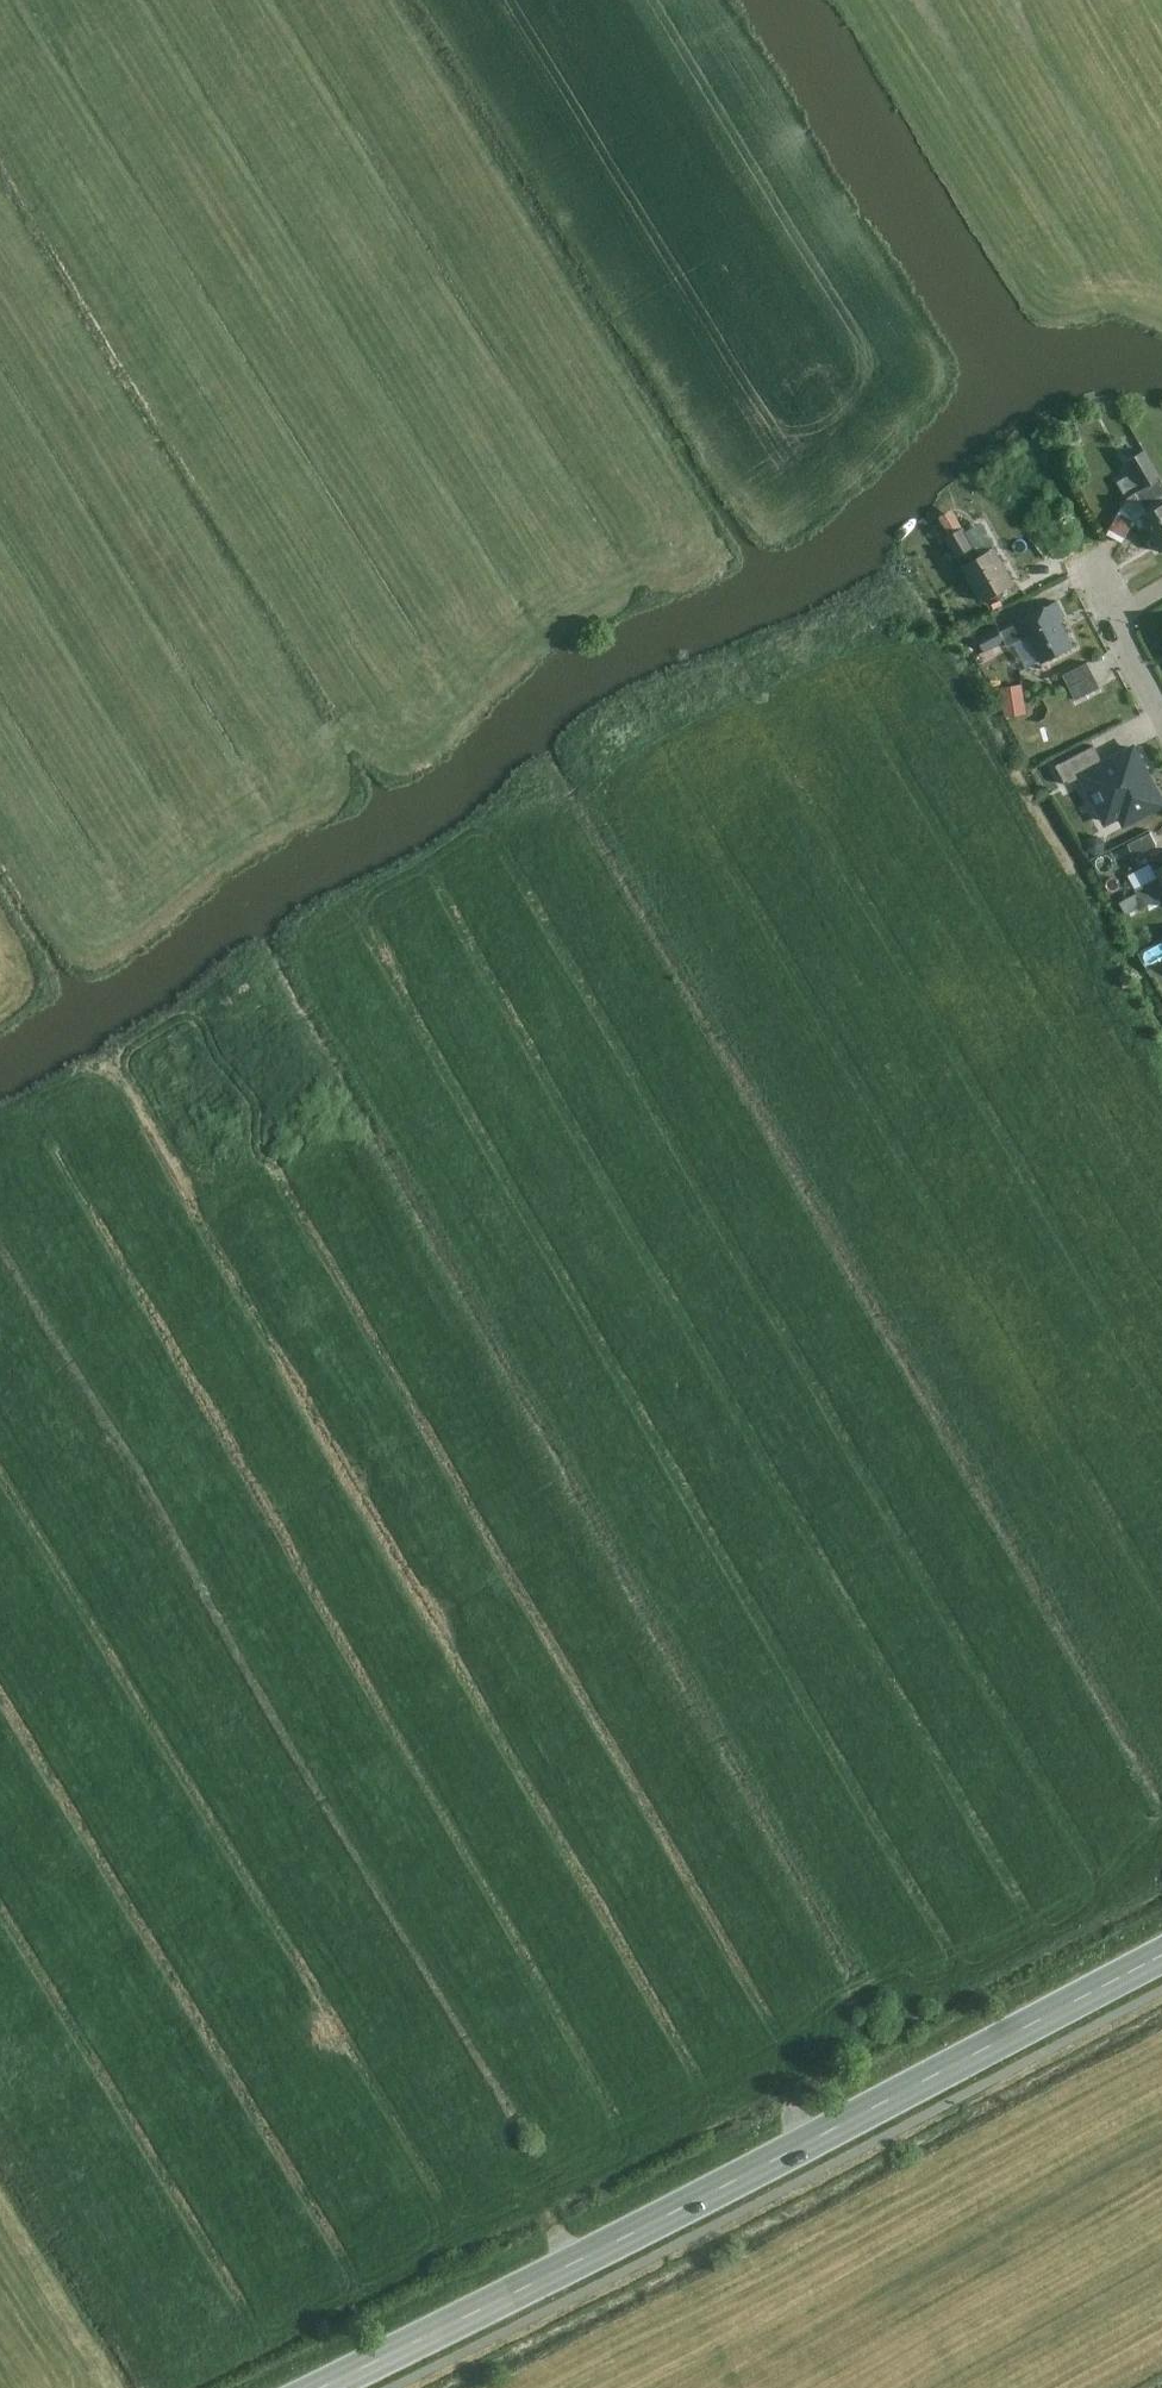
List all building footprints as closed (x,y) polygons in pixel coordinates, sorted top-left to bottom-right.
[(1159,479),(1143,452),(1126,462),(1133,474),(1115,483),(1125,499),(1159,479)] [(1139,518),(1160,555),(1161,553),(1161,506),(1139,518)] [(960,533),(944,542),(981,604),(1015,584),(994,548),(975,560),(960,533)] [(1054,606),(1018,624),(1041,668),(1076,651),(1054,606)] [(1016,624),(1000,632),(1008,647),(1024,638),(1016,624)] [(996,626),(975,637),(983,653),(1005,643),(996,626)] [(1087,667),(1063,677),(1067,687),(1092,677),(1087,667)] [(1092,677),(1067,687),(1071,697),(1096,687),(1092,677)] [(1026,713),(1022,687),(1001,690),(1004,716),(1026,713)] [(1148,741),(1112,758),(1104,743),(1065,761),(1074,781),(1091,773),(1115,824),(1129,817),(1133,825),(1161,811),(1161,772),(1148,741)] [(1152,829),(1127,841),(1133,853),(1157,841),(1152,829)] [(1116,875),(1104,854),(1094,859),(1106,880),(1116,875)] [(1128,910),(1161,892),(1161,875),(1161,873),(1136,885),(1138,889),(1121,897),(1128,910)]
